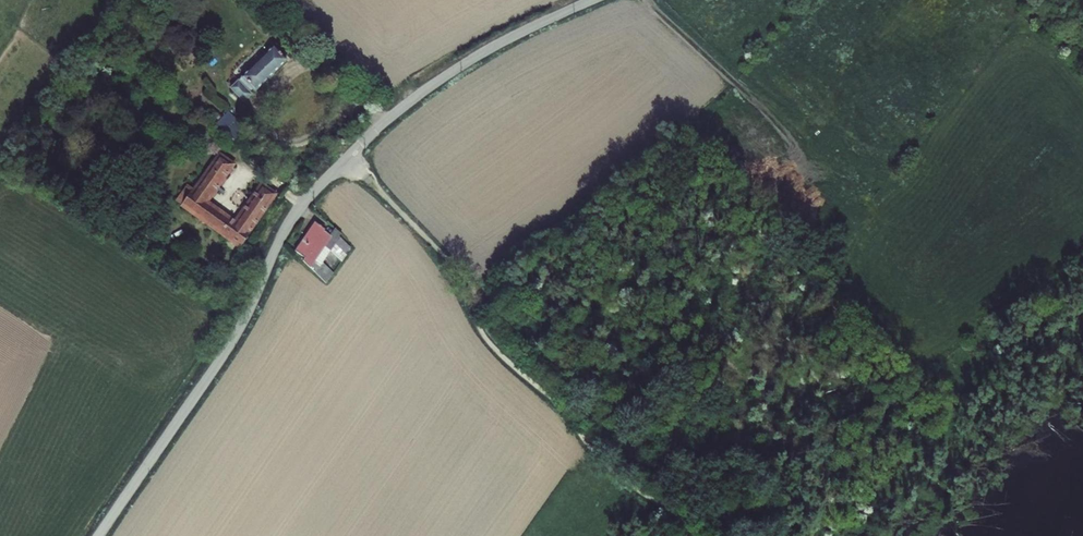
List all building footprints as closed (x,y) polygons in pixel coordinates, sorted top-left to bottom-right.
[(231,90),(243,102),(251,95),(249,93),(252,89),(254,91),(286,60),(279,53),(274,48),(231,90)] [(202,106),(198,111),(205,118),(208,115),(209,113),(202,106)] [(212,110),(209,113),(208,115),(217,124),(222,119),(212,110)] [(222,119),(217,124),(235,140),(244,128),(228,112),(222,119)] [(183,206),(238,246),(242,241),(244,240),(244,238),(274,196),(275,197),(276,195),(262,185),(235,223),(206,202),(233,165),(220,155),(195,190),(183,206)] [(176,202),(183,206),(195,190),(187,185),(176,202)] [(331,236),(324,231),(325,230),(315,223),(295,251),(304,258),(302,261),(326,284),(333,274),(326,267),(323,270),(319,265),(314,260),(325,246),(330,238),(331,236)] [(319,265),(330,249),(342,261),(347,255),(345,253),(335,242),(339,236),(328,225),(325,230),(324,231),(331,236),(330,238),(325,246),(314,260),(319,265)] [(345,253),(351,248),(339,236),(335,242),(345,253)]
